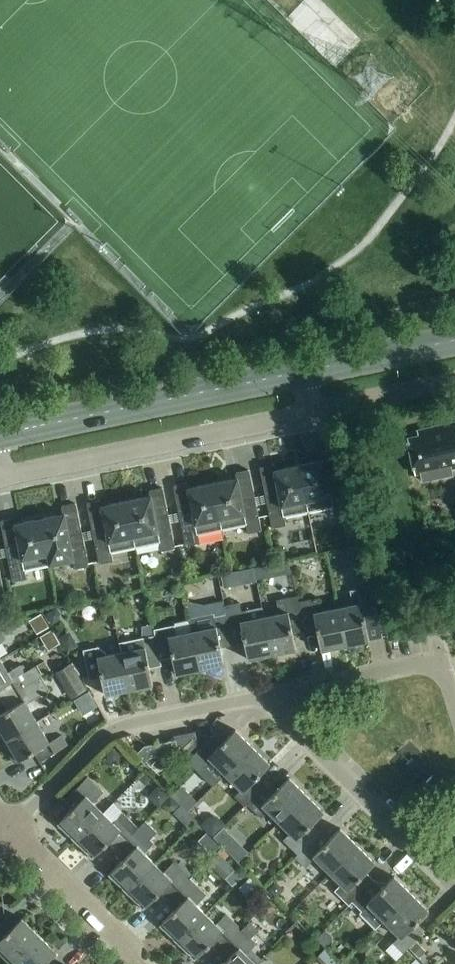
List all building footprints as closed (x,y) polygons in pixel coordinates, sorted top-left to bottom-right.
[(407,439),(415,474),(438,469),(438,471),(454,468),(454,423),(417,431),(418,436),(407,439)] [(322,458),(298,463),(308,512),(333,508),(334,516),(357,511),(354,493),(344,495),(335,452),(335,451),(335,450),(334,450),(333,450),(323,452),(322,452),(322,453),(321,454),(322,458)] [(308,512),(298,463),(274,468),(273,464),(273,463),(272,463),(271,463),(261,465),(260,465),(260,466),(259,466),(259,467),(272,528),(286,526),(284,517),(308,512)] [(236,476),(212,481),(222,530),(246,525),(248,534),(262,531),(249,469),(248,468),(247,468),(246,468),(236,470),(235,471),(235,472),(236,476)] [(222,530),(212,481),(188,486),(187,482),(186,481),(185,480),(184,480),(174,482),(173,483),(173,484),(173,485),(186,546),(200,544),(198,535),(222,530)] [(149,494),(125,499),(135,548),(159,543),(161,551),(175,548),(162,487),(162,486),(161,485),(160,485),(150,487),(149,488),(148,489),(148,490),(149,494)] [(135,548),(125,499),(101,503),(100,500),(100,499),(99,498),(98,498),(88,500),(87,500),(86,501),(86,502),(86,503),(99,564),(113,561),(111,553),(135,548)] [(63,514),(39,519),(49,566),(73,561),(75,569),(88,566),(76,505),(75,504),(75,503),(74,503),(73,503),(63,505),(62,505),(62,506),(62,507),(63,514)] [(49,566),(39,519),(15,524),(14,520),(14,519),(13,518),(12,518),(2,520),(1,521),(0,521),(0,522),(0,523),(12,582),(26,579),(25,570),(49,566)] [(367,555),(365,546),(352,549),(354,558),(367,555)] [(264,552),(260,557),(262,564),(272,562),(270,551),(264,552)] [(240,585),(237,571),(221,575),(224,589),(240,585)] [(378,622),(371,587),(350,592),(352,605),(337,608),(345,646),(369,641),(381,639),(378,622)] [(279,614),(264,617),(272,655),(296,650),(291,628),(303,626),(298,602),(299,602),(298,596),(276,600),(279,614)] [(311,600),(299,602),(298,602),(303,626),(305,637),(317,634),(321,651),(345,646),(337,608),(322,612),(320,602),(312,604),(311,600)] [(224,606),(226,615),(232,645),(244,643),(248,660),(272,655),(264,617),(249,620),(247,611),(241,612),(240,603),(224,606)] [(189,619),(191,632),(192,632),(200,670),(224,665),(220,648),(232,645),(226,615),(214,617),(213,614),(189,619)] [(154,630),(155,635),(159,655),(171,653),(175,675),(200,670),(192,632),(191,632),(177,635),(175,625),(154,630)] [(60,639),(68,653),(78,647),(70,633),(60,639)] [(144,648),(121,653),(129,690),(153,685),(149,668),(161,666),(159,655),(155,635),(142,638),(144,648)] [(129,690),(121,653),(106,656),(106,654),(98,647),(83,650),(89,681),(101,678),(105,695),(129,690)] [(3,700),(42,677),(35,666),(24,673),(20,665),(8,672),(1,660),(0,660),(0,695),(3,700)] [(67,694),(86,688),(76,660),(58,666),(67,694)] [(45,661),(37,666),(43,676),(51,671),(45,661)] [(2,742),(37,722),(25,702),(33,697),(34,700),(49,691),(42,677),(3,700),(8,710),(0,715),(0,739),(2,742)] [(89,693),(75,701),(83,715),(97,706),(89,693)] [(37,722),(2,742),(14,763),(33,752),(39,762),(67,746),(61,736),(49,743),(37,722)] [(213,787),(225,775),(252,748),(235,730),(224,742),(215,734),(188,761),(213,787)] [(178,753),(176,741),(144,747),(135,755),(144,764),(150,759),(178,753)] [(245,807),(247,804),(263,788),(262,788),(255,780),(270,765),(252,748),(225,775),(241,790),(234,797),(245,807)] [(118,759),(119,750),(109,749),(108,758),(118,759)] [(148,782),(151,779),(145,774),(140,780),(143,782),(148,782)] [(57,824),(75,842),(103,813),(93,803),(102,793),(87,778),(64,800),(73,809),(57,824)] [(268,812),(279,822),(306,796),(289,778),(277,790),(269,782),(262,788),(263,788),(247,804),(261,819),(268,812)] [(198,802),(182,786),(172,797),(188,812),(198,802)] [(283,840),(298,855),(320,833),(311,825),(324,813),(306,796),(279,822),(290,833),(283,840)] [(179,806),(171,798),(163,806),(168,811),(174,811),(179,806)] [(197,822),(181,806),(173,814),(189,829),(197,822)] [(107,843),(116,851),(138,829),(123,813),(113,823),(103,813),(75,842),(92,859),(107,843)] [(108,875),(126,892),(154,864),(145,855),(155,845),(150,840),(157,833),(145,821),(138,829),(116,851),(124,859),(108,875)] [(315,858),(330,873),(357,846),(340,829),(328,841),(320,833),(298,855),(295,858),(305,868),(315,858)] [(236,835),(227,845),(240,857),(249,848),(236,835)] [(219,846),(213,840),(206,847),(212,854),(219,846)] [(349,906),(352,903),(352,902),(367,887),(359,880),(375,864),(357,846),(330,873),(341,884),(334,891),(349,906)] [(224,851),(210,864),(214,869),(229,856),(224,851)] [(159,894),(167,902),(189,879),(173,863),(164,873),(154,864),(126,892),(143,910),(159,894)] [(384,921),(411,894),(394,877),(382,888),(374,880),(367,887),(352,902),(352,903),(361,912),(359,914),(375,930),(384,921)] [(159,926),(177,943),(205,914),(196,905),(205,895),(189,879),(167,902),(175,910),(159,926)] [(411,894),(384,921),(399,937),(393,943),(403,953),(425,931),(417,923),(428,911),(411,894)] [(210,945),(218,953),(241,930),(226,915),(216,925),(205,914),(177,943),(194,960),(210,945)] [(10,963),(11,963),(39,936),(21,918),(12,928),(4,919),(0,923),(0,954),(10,963)] [(250,923),(242,931),(250,939),(258,931),(250,923)] [(246,955),(256,945),(250,939),(242,931),(241,930),(218,953),(226,961),(223,963),(255,963),(246,955)] [(47,962),(56,953),(39,936),(11,963),(49,963),(47,962)] [(417,943),(411,949),(419,958),(425,952),(417,943)] [(325,950),(317,958),(323,963),(326,963),(333,957),(325,950)]
